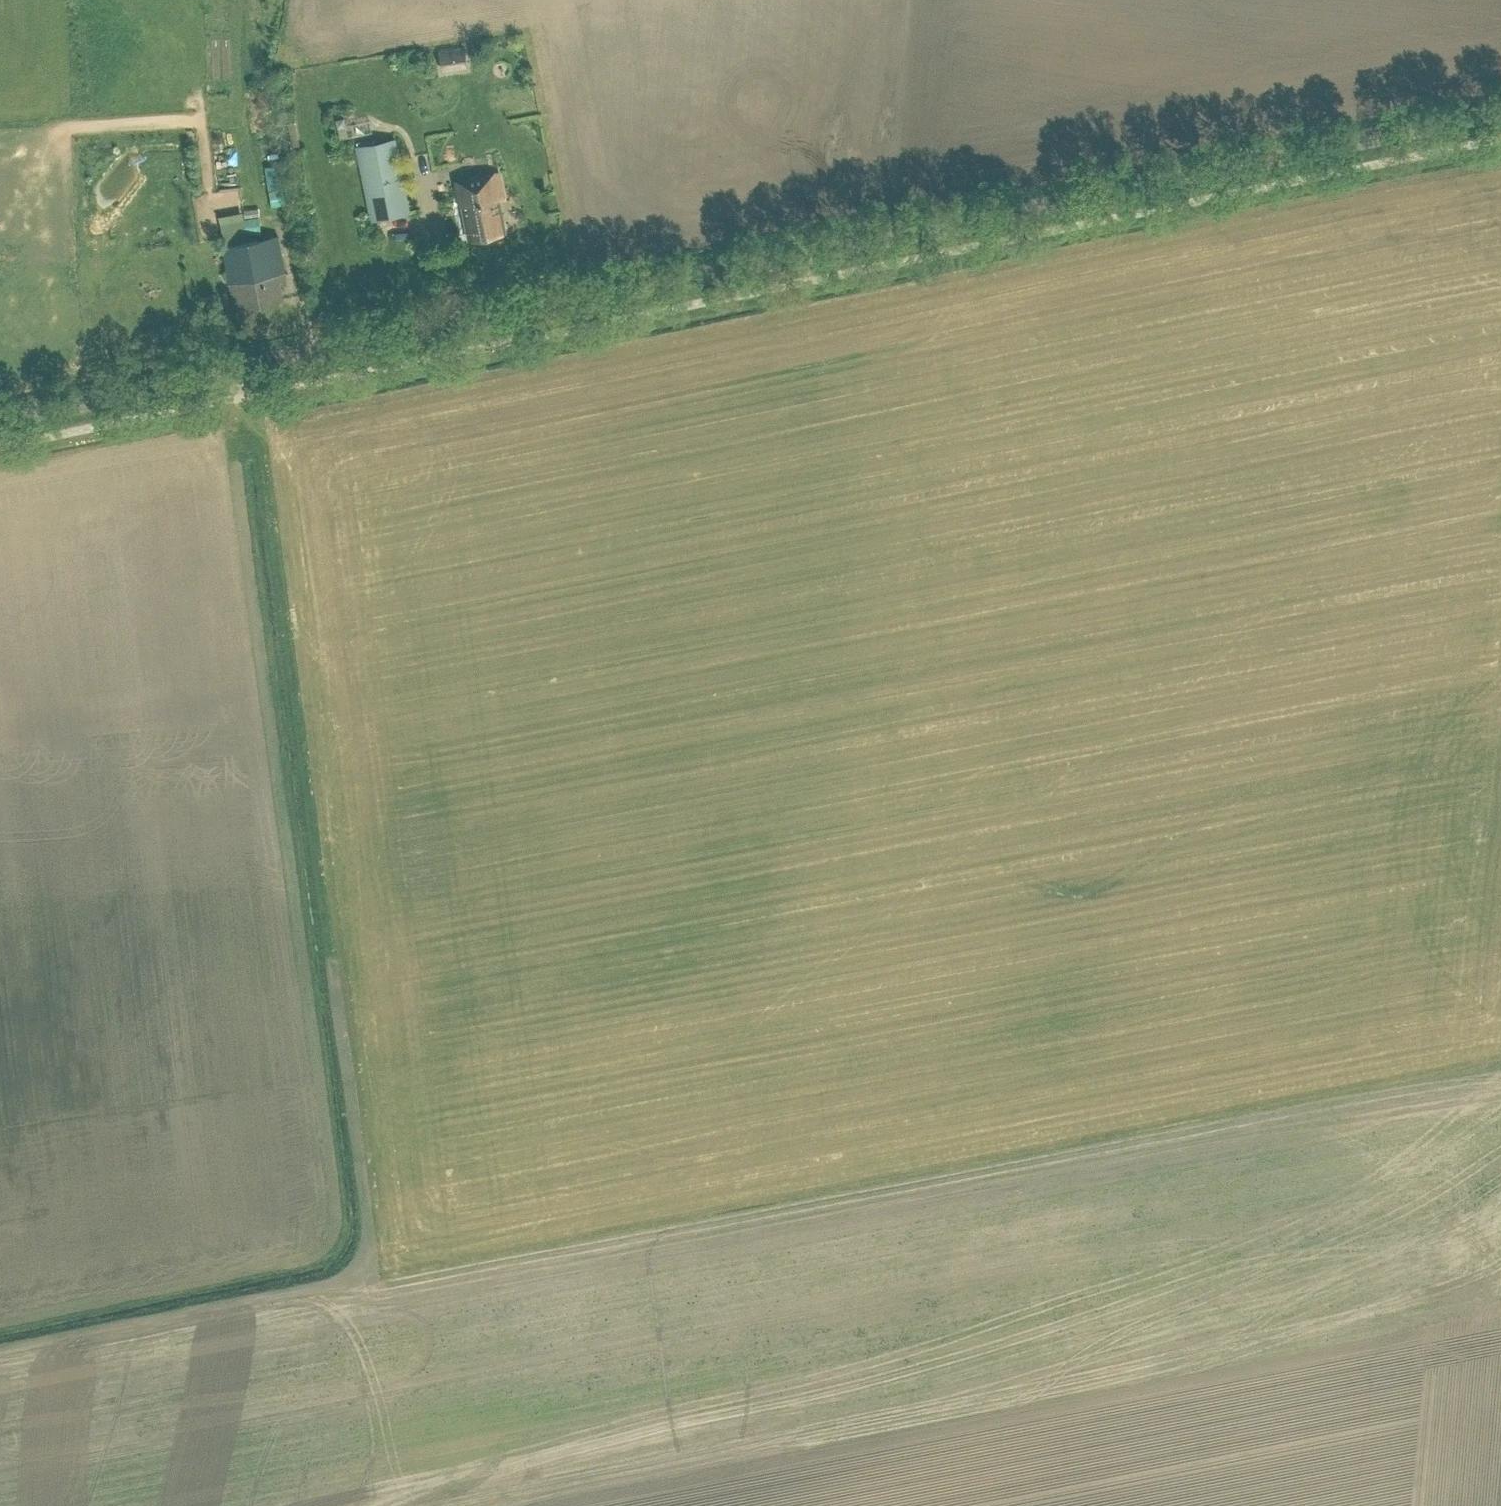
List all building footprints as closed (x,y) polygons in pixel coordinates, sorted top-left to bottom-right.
[(270,22),(287,23),(288,12),(271,11),(270,22)] [(409,212),(395,139),(358,147),(373,219),(409,212)] [(472,181),(457,184),(462,206),(463,205),(470,239),(505,232),(498,199),(504,198),(498,172),(471,177),(472,181)] [(287,279),(278,235),(223,246),(235,307),(283,298),(280,281),(287,279)]
